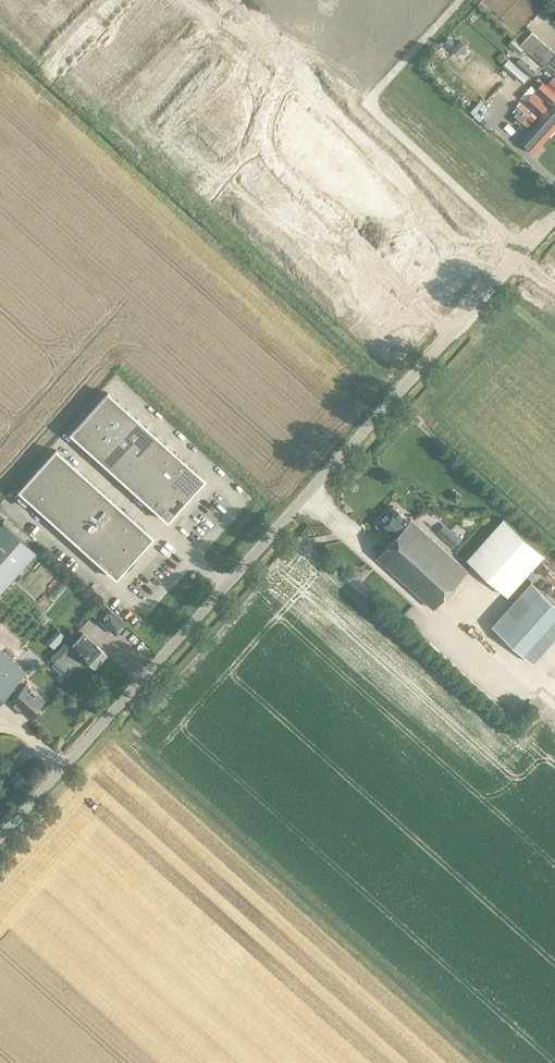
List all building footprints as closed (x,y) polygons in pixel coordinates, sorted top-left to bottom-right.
[(521,45),(531,55),(539,61),(542,58),(554,69),(554,53),(543,42),(532,32),(521,45)] [(443,42),(449,48),(455,41),(449,36),(443,42)] [(460,40),(451,51),(457,56),(466,45),(460,40)] [(502,51),(498,57),(524,81),(535,70),(515,52),(509,58),(502,51)] [(536,89),(552,103),(549,107),(554,113),(554,91),(543,80),(536,89)] [(549,107),(548,108),(534,95),(527,102),(541,115),(554,128),(554,113),(549,107)] [(534,123),(533,125),(526,119),(532,111),(520,101),(515,107),(516,107),(513,111),(516,114),(515,115),(523,122),(530,127),(527,132),(541,145),(549,137),(534,123)] [(534,123),(549,137),(554,130),(554,128),(541,115),(534,123)] [(516,129),(509,122),(505,127),(512,134),(516,129)] [(534,153),(541,145),(527,132),(519,140),(534,153)] [(204,479),(106,392),(70,433),(167,520),(204,479)] [(152,536),(55,450),(19,491),(116,578),(152,536)] [(394,506),(382,518),(377,524),(393,539),(377,556),(434,608),(468,570),(411,519),(410,520),(394,506)] [(504,518),(467,558),(508,595),(545,554),(504,518)] [(446,522),(441,527),(458,543),(463,538),(446,522)] [(0,526),(0,592),(36,552),(3,523),(0,526)] [(535,661),(554,640),(554,601),(532,581),(492,625),(534,663),(535,661)] [(100,620),(116,635),(126,624),(111,609),(100,620)] [(58,627),(45,642),(55,650),(68,635),(58,627)] [(95,668),(107,655),(83,633),(71,646),(95,668)] [(44,699),(27,683),(26,683),(20,678),(26,672),(0,649),(0,701),(11,688),(17,693),(10,701),(28,717),(44,699)] [(61,659),(54,663),(61,672),(67,667),(61,659)] [(141,747),(133,740),(127,746),(135,753),(141,747)]
